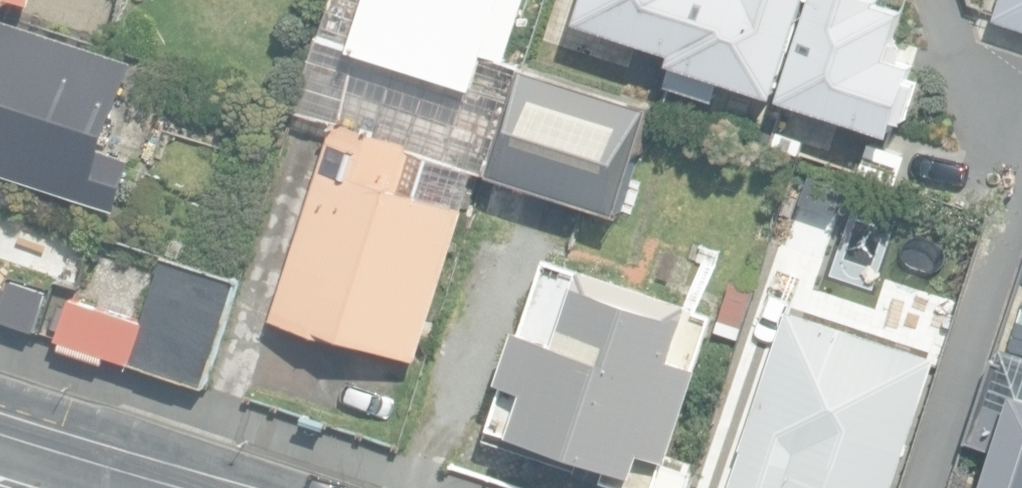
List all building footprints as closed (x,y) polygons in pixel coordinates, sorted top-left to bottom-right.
[(358,47),(498,93),(510,57),(527,0),(373,0),(358,47)] [(848,103),(884,0),(660,0),(649,33),(848,103)] [(995,18),(1021,26),(1021,0),(1001,0),(995,18)] [(120,209),(137,157),(108,147),(136,61),(0,17),(0,169),(120,209)] [(547,22),(535,57),(586,74),(598,39),(547,22)] [(498,93),(358,47),(349,79),(347,122),(413,145),(402,184),(424,191),(436,155),(489,173),(524,64),(510,57),(498,93)] [(495,170),(666,225),(699,121),(527,66),(493,170),(495,170)] [(424,192),(424,191),(402,184),(413,145),(347,122),(339,123),(276,318),(366,347),(369,341),(373,349),(395,358),(405,353),(420,359),(468,208),(424,192)] [(783,245),(826,259),(853,181),(809,166),(809,168),(783,245)] [(59,337),(206,385),(241,278),(166,254),(144,322),(72,298),(59,337)] [(696,472),(672,464),(720,312),(551,258),(496,429),(524,438),(526,434),(601,457),(600,462),(597,471),(644,486),(644,487),(691,487),(696,472)] [(53,290),(15,276),(1,316),(39,329),(53,290)] [(939,356),(792,309),(733,487),(896,487),(939,356)] [(1002,346),(972,440),(999,449),(986,487),(1021,487),(1021,352),(1002,346)]
